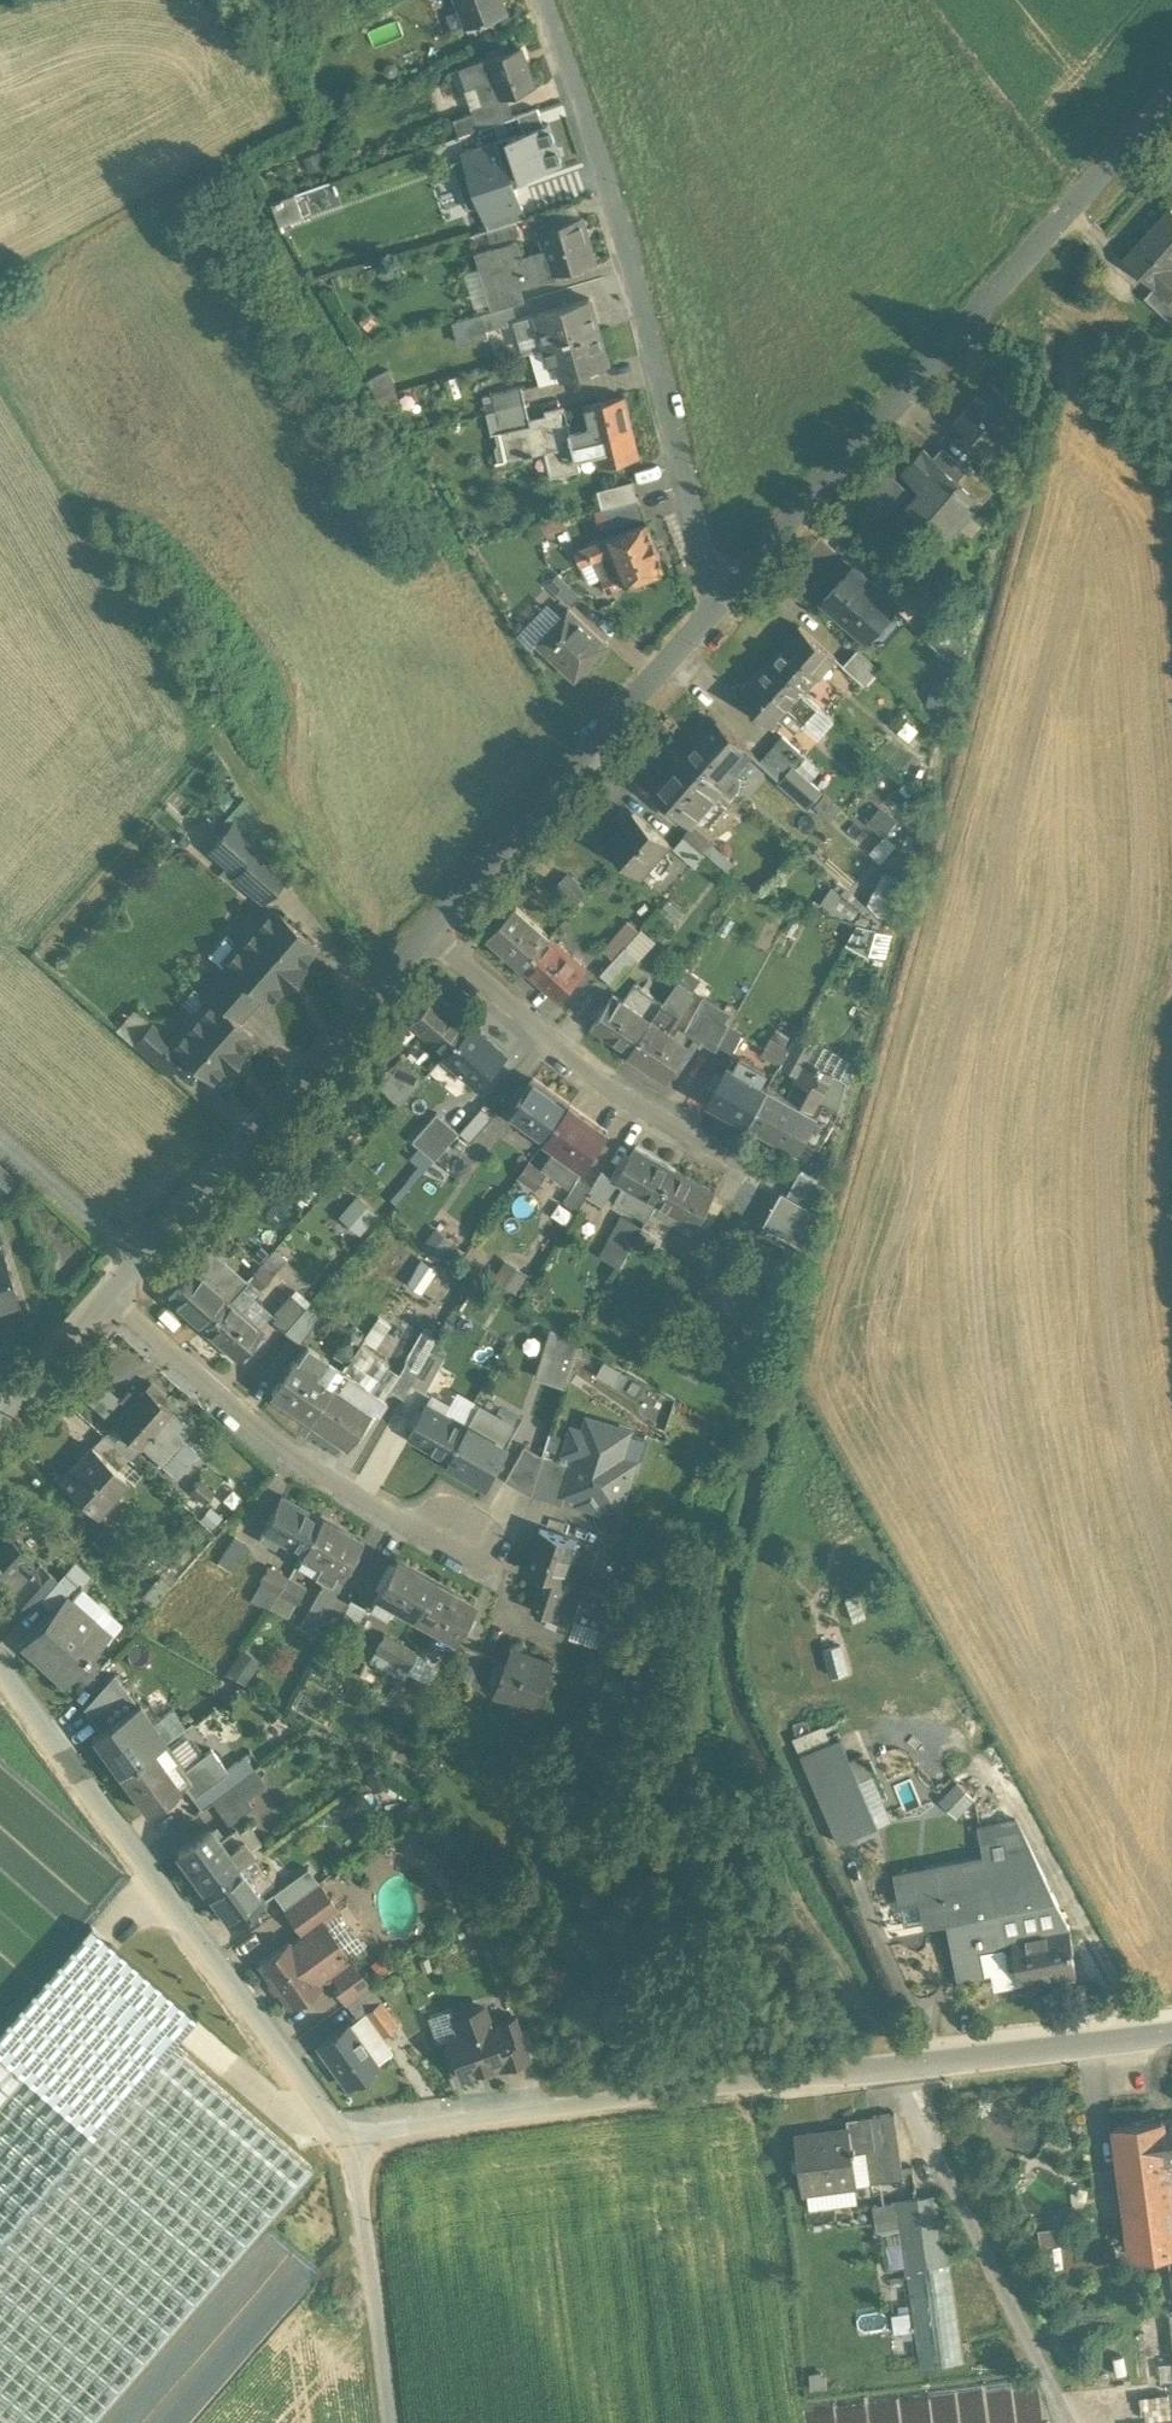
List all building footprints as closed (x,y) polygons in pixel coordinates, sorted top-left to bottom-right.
[(462,4),(459,5),(467,25),(506,11),(502,0),(461,0),(462,4)] [(522,45),(460,67),(467,88),(477,85),(483,101),(484,102),(503,95),(504,95),(535,84),(522,45)] [(503,95),(484,102),(483,101),(472,105),(474,112),(478,122),(509,111),(504,95),(503,95)] [(459,133),(478,127),(480,126),(478,122),(474,112),(454,119),(459,133)] [(480,126),(478,127),(484,145),(463,152),(481,204),(493,201),(492,200),(518,191),(514,181),(524,178),(525,180),(526,179),(525,174),(563,161),(549,122),(516,133),(510,116),(480,126)] [(493,201),(481,204),(486,219),(488,219),(514,210),(523,207),(518,191),(492,200),(493,201)] [(294,193),(273,201),(282,223),(303,216),(294,193)] [(1125,259),(1154,286),(1169,300),(1171,297),(1171,207),(1125,259)] [(514,210),(488,219),(490,228),(517,220),(514,210)] [(580,216),(543,226),(549,247),(555,268),(556,271),(593,261),(580,216)] [(517,220),(490,228),(494,241),(501,239),(501,240),(521,234),(517,220)] [(518,240),(477,252),(489,293),(521,285),(543,279),(541,272),(555,268),(549,247),(522,255),(518,240)] [(521,285),(489,293),(493,308),(511,303),(525,299),(521,285)] [(1171,297),(1169,300),(1154,286),(1144,297),(1171,322),(1171,298),(1171,297)] [(590,296),(538,312),(547,344),(599,329),(590,296)] [(493,308),(483,311),(488,328),(516,320),(511,303),(493,308)] [(547,344),(531,349),(541,382),(564,375),(564,376),(609,363),(599,329),(547,344)] [(372,373),(380,399),(395,394),(386,368),(372,373)] [(991,380),(956,419),(969,431),(985,445),(985,444),(1020,405),(991,380)] [(522,384),(493,393),(496,408),(497,409),(527,402),(522,384)] [(532,423),(502,430),(509,459),(550,449),(593,439),(634,429),(626,394),(585,403),(590,425),(573,429),(571,421),(564,422),(561,409),(530,416),(532,423)] [(527,402),(497,409),(496,408),(488,411),(493,432),(502,430),(532,423),(530,416),(527,402)] [(634,429),(593,439),(596,451),(599,463),(639,454),(634,429)] [(985,445),(969,431),(961,441),(981,460),(991,449),(985,444),(985,445)] [(593,439),(550,449),(554,466),(580,460),(579,456),(596,451),(593,439)] [(993,489),(945,447),(936,458),(935,458),(975,494),(974,496),(982,503),(993,489)] [(936,458),(924,448),(907,467),(919,477),(916,480),(923,487),(907,505),(910,507),(907,511),(918,520),(921,517),(940,534),(974,496),(975,494),(935,458),(936,458)] [(907,488),(887,470),(876,482),(896,500),(907,488)] [(633,479),(598,489),(603,507),(638,498),(633,479)] [(638,498),(603,507),(607,525),(645,515),(638,498)] [(647,522),(608,537),(613,551),(620,569),(626,582),(665,566),(647,522)] [(608,537),(577,550),(582,563),(595,558),(613,551),(608,537)] [(613,551),(595,558),(603,576),(620,569),(613,551)] [(853,566),(824,599),(867,637),(896,605),(853,566)] [(620,569),(603,576),(608,589),(626,582),(620,569)] [(583,593),(560,571),(548,583),(566,599),(568,597),(573,603),(583,593)] [(608,642),(569,606),(538,639),(550,651),(551,651),(576,675),(608,642)] [(934,615),(918,631),(959,667),(965,643),(934,615)] [(834,654),(801,624),(770,659),(803,689),(834,654)] [(879,667),(858,647),(843,664),(864,683),(879,667)] [(770,659),(739,694),(770,723),(777,715),(795,731),(819,704),(803,689),(770,659)] [(718,718),(686,753),(724,787),(732,793),(740,784),(741,776),(735,771),(753,751),(746,744),(718,718)] [(806,754),(783,733),(772,745),(795,766),(806,754)] [(795,766),(772,745),(761,758),(796,791),(795,792),(807,802),(820,788),(795,766)] [(686,753),(653,789),(692,823),(724,787),(686,753)] [(224,810),(249,832),(259,819),(234,798),(224,810)] [(635,810),(606,842),(640,873),(669,840),(635,810)] [(234,821),(209,849),(236,872),(258,846),(254,839),(234,821)] [(706,853),(684,834),(674,846),(696,865),(706,853)] [(909,855),(895,843),(889,850),(907,866),(909,855)] [(236,872),(233,874),(261,899),(285,871),(270,847),(262,852),(258,846),(236,872)] [(907,866),(889,850),(883,856),(904,875),(907,866)] [(588,890),(568,872),(553,888),(573,906),(588,890)] [(819,898),(848,920),(861,902),(832,881),(819,898)] [(517,904),(490,934),(524,965),(524,964),(550,935),(551,934),(517,904)] [(270,906),(255,923),(250,924),(235,941),(235,946),(224,959),(228,963),(261,991),(269,998),(281,984),(284,987),(303,966),(300,962),(315,945),(270,906)] [(628,919),(603,948),(614,957),(639,928),(628,919)] [(854,919),(843,942),(877,958),(888,935),(854,919)] [(584,965),(550,935),(524,964),(558,995),(584,965)] [(626,944),(601,972),(616,985),(640,957),(626,944)] [(261,991),(228,963),(201,993),(209,1000),(234,1022),(235,1021),(261,991)] [(680,980),(670,994),(669,993),(668,994),(683,1004),(693,989),(678,979),(680,980)] [(624,998),(614,992),(592,1025),(630,1051),(664,1001),(636,981),(624,998)] [(439,992),(413,1021),(447,1052),(473,1022),(439,992)] [(664,1001),(630,1051),(667,1076),(689,1043),(670,1030),(686,1006),(683,1004),(668,994),(664,1001)] [(193,1011),(183,1022),(183,1029),(173,1041),(172,1042),(183,1053),(211,1077),(223,1064),(227,1067),(241,1051),(238,1048),(250,1034),(235,1021),(234,1022),(209,1000),(200,1010),(193,1011)] [(730,1024),(715,1016),(702,1039),(717,1046),(730,1024)] [(507,1052),(473,1022),(447,1052),(481,1082),(507,1052)] [(173,1041),(152,1023),(137,1040),(169,1069),(183,1053),(172,1042),(173,1041)] [(744,1031),(730,1024),(717,1046),(731,1054),(744,1031)] [(794,1038),(776,1028),(771,1037),(762,1052),(780,1062),(789,1046),(794,1038)] [(809,1057),(789,1046),(780,1062),(780,1063),(800,1074),(809,1057)] [(425,1075),(402,1054),(387,1071),(410,1092),(425,1075)] [(735,1067),(728,1063),(709,1099),(748,1120),(768,1085),(760,1081),(766,1069),(741,1055),(735,1067)] [(800,1074),(788,1095),(768,1085),(748,1120),(748,1121),(799,1149),(810,1128),(825,1100),(839,1075),(823,1066),(823,1065),(809,1057),(800,1074)] [(410,1092),(387,1071),(378,1081),(402,1102),(410,1092)] [(570,1104),(533,1077),(509,1110),(546,1137),(570,1104)] [(825,1100),(810,1128),(823,1136),(839,1108),(825,1100)] [(607,1131),(570,1104),(546,1137),(558,1145),(544,1165),(569,1183),(583,1163),(583,1164),(607,1131)] [(483,1105),(461,1130),(471,1140),(494,1114),(483,1105)] [(438,1110),(414,1138),(436,1158),(460,1130),(438,1110)] [(676,1167),(637,1145),(618,1179),(617,1180),(619,1181),(625,1184),(617,1197),(649,1215),(652,1211),(657,1202),(676,1167)] [(11,1165),(0,1158),(0,1185),(11,1165)] [(547,1173),(529,1160),(519,1175),(537,1187),(547,1173)] [(716,1190),(676,1167),(657,1202),(652,1211),(686,1230),(691,1222),(697,1225),(716,1190)] [(618,1179),(602,1170),(592,1187),(588,1194),(604,1204),(619,1181),(617,1180),(618,1179)] [(817,1183),(795,1171),(784,1193),(806,1205),(817,1183)] [(592,1187),(578,1178),(565,1200),(578,1209),(588,1194),(592,1187)] [(353,1193),(331,1213),(350,1234),(372,1213),(353,1193)] [(628,1219),(619,1235),(621,1236),(634,1243),(643,1227),(628,1219)] [(419,1242),(435,1255),(448,1238),(432,1225),(419,1242)] [(658,1236),(643,1227),(634,1243),(649,1251),(658,1236)] [(634,1243),(621,1236),(609,1257),(623,1264),(634,1243)] [(0,1249),(0,1309),(19,1303),(1,1248),(0,1249)] [(195,1267),(169,1296),(202,1327),(229,1297),(242,1282),(209,1252),(195,1267)] [(418,1256),(400,1279),(416,1290),(433,1267),(418,1256)] [(513,1291),(525,1272),(502,1257),(489,1276),(513,1291)] [(260,1263),(248,1276),(260,1287),(272,1274),(260,1263)] [(290,1291),(273,1310),(277,1313),(272,1319),(284,1329),(306,1305),(290,1291)] [(263,1328),(229,1297),(202,1327),(236,1358),(263,1328)] [(302,1309),(286,1331),(299,1341),(316,1319),(302,1309)] [(545,1327),(531,1373),(563,1383),(578,1337),(545,1327)] [(420,1332),(405,1361),(419,1370),(431,1348),(435,1341),(420,1332)] [(356,1347),(343,1338),(333,1353),(346,1362),(356,1347)] [(293,1358),(271,1391),(309,1417),(309,1416),(342,1368),(306,1343),(295,1359),(293,1358)] [(389,1369),(356,1347),(346,1362),(342,1368),(309,1416),(309,1417),(347,1443),(372,1406),(378,1410),(386,1398),(377,1392),(385,1380),(383,1379),(389,1369)] [(419,1370),(412,1382),(426,1391),(445,1357),(431,1348),(419,1370)] [(405,1361),(387,1387),(403,1397),(412,1382),(419,1370),(405,1361)] [(151,1381),(113,1423),(140,1447),(173,1410),(169,1407),(174,1401),(151,1381)] [(512,1393),(491,1382),(482,1398),(503,1410),(512,1393)] [(451,1404),(433,1393),(409,1436),(449,1459),(469,1423),(447,1411),(451,1404)] [(577,1454),(574,1464),(566,1492),(620,1509),(635,1461),(626,1458),(622,1452),(629,1430),(588,1417),(584,1431),(573,1427),(565,1451),(577,1454)] [(490,1436),(469,1423),(449,1459),(489,1482),(509,1446),(507,1445),(511,1438),(495,1428),(490,1436)] [(129,1456),(103,1433),(93,1444),(118,1468),(129,1456)] [(93,1444),(61,1479),(93,1509),(125,1474),(118,1468),(93,1444)] [(186,1462),(168,1445),(155,1460),(173,1477),(186,1462)] [(544,1455),(532,1494),(562,1503),(566,1492),(574,1464),(544,1455)] [(214,1491),(199,1478),(190,1489),(205,1502),(214,1491)] [(321,1516),(281,1494),(262,1529),(263,1530),(259,1537),(275,1546),(279,1539),(301,1552),(321,1516)] [(321,1516),(301,1552),(302,1552),(297,1561),(330,1580),(335,1571),(342,1575),(362,1539),(321,1516)] [(578,1539),(541,1527),(527,1568),(543,1574),(532,1609),(554,1616),(566,1580),(565,1579),(578,1539)] [(0,1546),(0,1584),(1,1585),(11,1595),(11,1594),(37,1567),(35,1565),(26,1557),(28,1554),(9,1536),(0,1546)] [(234,1536),(218,1560),(233,1569),(249,1545),(234,1536)] [(435,1580),(395,1558),(376,1593),(370,1604),(386,1613),(392,1602),(416,1615),(435,1580)] [(37,1567),(11,1594),(29,1611),(41,1598),(58,1579),(39,1561),(35,1565),(37,1567)] [(287,1576),(268,1566),(260,1581),(278,1592),(279,1592),(287,1576)] [(58,1579),(41,1598),(56,1611),(67,1599),(68,1600),(77,1590),(76,1590),(81,1584),(64,1571),(58,1579)] [(304,1586),(287,1576),(279,1592),(295,1601),(304,1586)] [(475,1603),(435,1580),(416,1615),(440,1629),(435,1637),(450,1645),(454,1637),(455,1638),(475,1603)] [(278,1592),(260,1581),(255,1589),(273,1600),(278,1592)] [(321,1586),(299,1624),(327,1640),(335,1626),(350,1598),(348,1601),(321,1586)] [(584,1590),(576,1618),(602,1626),(610,1599),(584,1590)] [(350,1598),(335,1626),(349,1634),(365,1606),(350,1598)] [(56,1611),(28,1642),(40,1652),(38,1654),(63,1677),(84,1654),(85,1655),(89,1650),(88,1649),(104,1632),(68,1600),(67,1599),(56,1611)] [(384,1633),(375,1649),(392,1658),(401,1642),(384,1633)] [(417,1651),(401,1642),(392,1658),(407,1667),(408,1667),(413,1658),(417,1651)] [(481,1651),(464,1646),(454,1677),(471,1682),(481,1652),(481,1651)] [(238,1647),(227,1666),(244,1677),(256,1659),(238,1647)] [(553,1665),(511,1649),(495,1691),(513,1698),(516,1692),(539,1701),(553,1665)] [(481,1651),(481,1652),(471,1682),(486,1687),(497,1658),(481,1651)] [(424,1664),(413,1658),(408,1667),(407,1667),(406,1669),(417,1675),(424,1664)] [(114,1672),(84,1706),(100,1729),(137,1702),(114,1672)] [(100,1729),(92,1735),(119,1772),(164,1740),(166,1739),(139,1701),(100,1729)] [(941,1702),(796,1752),(838,1844),(891,1831),(880,1785),(965,1756),(941,1702)] [(818,1722),(790,1734),(797,1749),(825,1736),(818,1722)] [(164,1740),(119,1772),(147,1810),(178,1788),(179,1789),(184,1784),(191,1793),(192,1792),(228,1766),(226,1763),(223,1765),(211,1748),(184,1767),(164,1740)] [(228,1766),(192,1792),(202,1806),(235,1782),(253,1769),(243,1756),(228,1766)] [(263,1783),(253,1769),(235,1782),(235,1783),(245,1796),(263,1783)] [(974,1797),(958,1781),(947,1793),(963,1809),(974,1797)] [(235,1783),(212,1799),(229,1822),(252,1806),(245,1796),(235,1783)] [(1016,1818),(980,1825),(986,1856),(989,1856),(1031,1847),(1016,1818)] [(218,1838),(209,1826),(177,1849),(204,1886),(236,1863),(254,1850),(236,1825),(218,1838)] [(1031,1847),(989,1856),(999,1910),(1056,1899),(1031,1847)] [(986,1856),(896,1872),(901,1900),(922,1896),(927,1921),(949,1917),(960,1977),(986,1972),(981,1949),(976,1927),(998,1923),(996,1911),(999,1910),(989,1856),(986,1856)] [(236,1863),(204,1886),(231,1923),(263,1899),(236,1863)] [(284,1907),(319,1882),(309,1868),(274,1893),(284,1907)] [(319,1882),(284,1907),(303,1933),(322,1920),(323,1921),(339,1910),(319,1882)] [(999,1910),(996,1911),(998,1923),(1001,1944),(1015,1942),(1014,1937),(1070,1927),(1056,1899),(999,1910)] [(303,1933),(292,1942),(290,1940),(259,1963),(289,2004),(320,1981),(319,1979),(330,1971),(349,1957),(323,1921),(322,1920),(303,1933)] [(998,1923),(976,1927),(981,1949),(1002,1946),(1001,1944),(998,1923)] [(94,2135),(170,2045),(195,2016),(90,1924),(0,2027),(0,2053),(24,2074),(94,2135)] [(1070,1927),(1014,1937),(1015,1942),(1001,1944),(1002,1946),(981,1949),(986,1972),(1019,1966),(1022,1980),(1054,1974),(1055,1975),(1076,1971),(1072,1951),(1074,1951),(1070,1927)] [(361,1973),(349,1957),(330,1971),(342,1987),(337,1990),(346,2002),(370,1984),(371,1984),(362,1972),(361,1973)] [(370,1984),(346,2002),(357,2016),(364,2011),(381,1999),(370,1984)] [(381,1999),(364,2011),(381,2035),(382,2035),(398,2023),(381,1999)] [(482,2005),(453,2015),(459,2032),(446,2037),(460,2076),(498,2062),(500,2067),(504,2065),(495,2040),(482,2005)] [(357,2016),(319,2044),(348,2084),(378,2062),(377,2061),(392,2050),(382,2035),(381,2035),(364,2011),(357,2016)] [(516,2015),(499,2021),(504,2037),(495,2040),(504,2065),(530,2056),(516,2015)] [(0,2243),(0,2422),(90,2422),(312,2167),(170,2045),(94,2135),(0,2243)] [(24,2074),(0,2053),(0,2101),(24,2074)] [(94,2135),(24,2074),(0,2101),(0,2243),(94,2135)] [(894,2111),(871,2115),(875,2148),(879,2180),(904,2176),(894,2111)] [(848,2128),(817,2133),(817,2132),(795,2135),(802,2190),(857,2183),(853,2151),(875,2148),(871,2115),(847,2118),(848,2128)] [(1162,2118),(1162,2119),(1115,2124),(1132,2259),(1171,2254),(1171,2117),(1162,2118)] [(941,2194),(897,2200),(920,2367),(964,2361),(941,2194)] [(1036,2376),(900,2395),(925,2399),(929,2422),(1043,2422),(1036,2376)]
